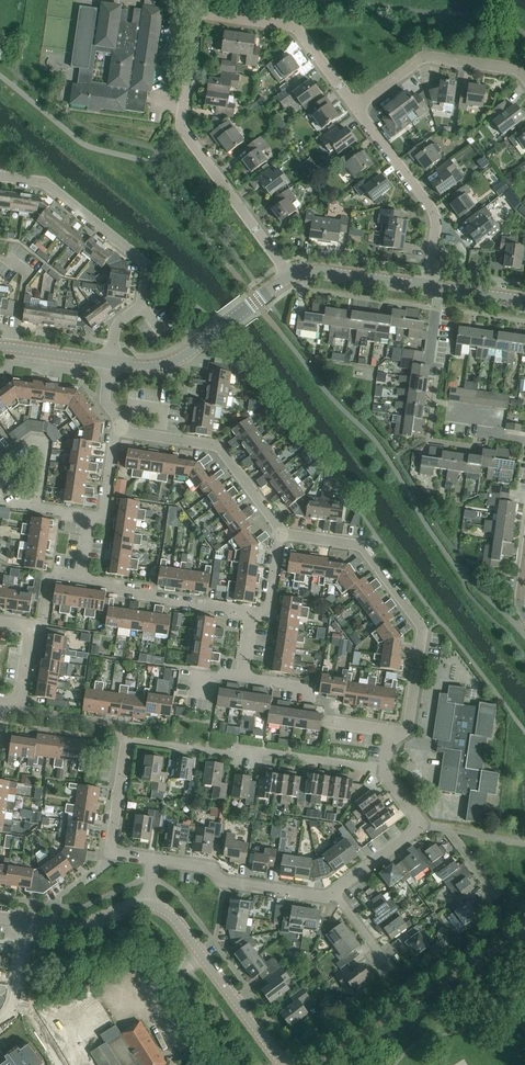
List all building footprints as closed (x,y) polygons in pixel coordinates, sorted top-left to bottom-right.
[(96,13),(97,9),(80,7),(71,67),(80,68),(79,73),(77,86),(73,85),(71,104),(87,106),(87,109),(99,111),(100,108),(123,111),(124,109),(144,112),(147,90),(150,91),(162,9),(144,6),(143,9),(134,8),(132,23),(126,22),(128,11),(120,10),(121,6),(102,4),(101,14),(96,13)] [(225,33),(224,42),(219,41),(216,43),(216,48),(218,51),(232,53),(231,62),(222,61),(220,71),(234,73),(237,54),(240,35),(225,33)] [(240,35),(237,54),(247,56),(246,65),(257,66),(260,47),(253,46),(255,37),(240,35)] [(296,62),(291,55),(282,62),(278,57),(266,66),(273,75),(279,83),(284,80),(299,69),(295,63),(296,62)] [(210,78),(208,92),(229,95),(230,86),(237,87),(239,76),(225,74),(224,80),(210,78)] [(66,77),(60,76),(56,100),(62,101),(66,77)] [(289,87),(282,92),(275,97),(285,109),(297,100),(302,106),(320,93),(310,80),(300,87),(296,82),(289,87)] [(452,112),(453,105),(456,83),(441,81),(440,85),(425,90),(431,109),(452,112)] [(282,92),(289,87),(286,83),(279,88),(282,92)] [(482,107),(485,88),(469,85),(468,92),(461,91),(459,109),(466,110),(467,105),(482,107)] [(229,95),(208,92),(206,105),(219,107),(219,114),(233,116),(235,105),(228,104),(229,95)] [(407,92),(395,101),(405,115),(413,109),(418,116),(428,109),(416,93),(411,97),(407,92)] [(324,99),(309,110),(313,116),(322,129),(337,117),(324,99)] [(405,115),(395,101),(384,109),(388,114),(382,118),(394,134),(404,127),(398,120),(405,115)] [(493,122),(502,135),(524,118),(515,105),(510,109),(504,102),(491,112),(497,119),(493,122)] [(228,153),(244,141),(228,121),(213,132),(228,153)] [(338,153),(355,141),(345,128),(340,131),(336,126),(320,139),(330,152),(335,149),(338,153)] [(524,152),(524,134),(521,129),(509,138),(521,155),(524,152)] [(261,153),(269,148),(261,137),(248,147),(253,153),(243,161),(251,172),(267,161),(261,153)] [(436,143),(431,146),(430,146),(428,147),(424,141),(408,153),(414,160),(416,158),(425,169),(439,158),(437,155),(440,152),(441,150),(436,143)] [(353,158),(349,153),(335,164),(343,175),(349,171),(354,177),(364,170),(364,171),(373,164),(363,151),(353,158)] [(431,183),(440,195),(456,183),(449,174),(456,169),(449,159),(435,169),(440,176),(431,183)] [(250,182),(256,190),(262,185),(270,196),(288,183),(279,171),(271,177),(266,170),(250,182)] [(369,183),(365,178),(354,187),(361,196),(366,192),(373,201),(391,188),(380,174),(369,183)] [(505,191),(509,189),(503,181),(493,188),(499,196),(505,191)] [(478,210),(474,206),(466,194),(470,191),(465,184),(452,194),(456,199),(450,204),(459,217),(464,214),(467,218),(478,210)] [(510,188),(509,189),(505,191),(509,196),(513,196),(515,195),(510,188)] [(275,216),(276,215),(281,221),(296,210),(290,203),(296,199),(289,190),(276,199),(280,205),(272,211),(275,216)] [(13,193),(0,191),(0,213),(2,213),(2,209),(11,210),(13,193)] [(13,193),(11,210),(19,211),(19,216),(23,216),(26,195),(13,193)] [(26,195),(23,216),(28,217),(28,213),(37,214),(40,217),(41,217),(48,208),(50,206),(43,201),(39,200),(39,197),(26,195)] [(493,222),(490,218),(492,216),(485,207),(473,216),(477,221),(466,230),(476,243),(488,234),(489,235),(494,236),(500,232),(500,227),(497,222),(493,222)] [(41,217),(40,217),(37,221),(48,230),(58,216),(48,208),(41,217)] [(386,233),(405,236),(407,222),(394,220),(396,212),(380,210),(378,223),(387,224),(386,233)] [(307,211),(306,220),(301,219),(300,226),(304,226),(303,232),(311,234),(310,238),(324,241),(327,218),(314,216),(314,212),(307,211)] [(58,216),(48,230),(58,238),(68,224),(58,216)] [(327,218),(324,241),(338,243),(340,232),(346,233),(348,218),(341,217),(341,220),(327,218)] [(68,224),(58,238),(68,246),(79,233),(68,224)] [(89,241),(79,233),(68,246),(79,254),(81,251),(89,241)] [(405,236),(386,233),(384,247),(396,249),(396,251),(412,253),(413,245),(404,244),(405,236)] [(91,237),(89,241),(81,251),(91,259),(102,246),(91,237)] [(512,246),(513,239),(502,237),(499,252),(506,252),(504,267),(520,269),(523,247),(512,246)] [(38,242),(35,246),(38,248),(35,252),(38,248),(40,250),(37,253),(42,258),(45,254),(47,251),(38,242)] [(38,248),(35,246),(33,244),(29,248),(35,252),(38,248)] [(102,246),(91,259),(102,267),(105,263),(109,266),(122,261),(120,257),(114,251),(112,254),(102,246)] [(51,258),(45,254),(42,258),(47,262),(51,258)] [(122,261),(109,266),(111,270),(109,283),(129,286),(131,273),(126,272),(127,264),(125,260),(122,261)] [(41,269),(38,272),(43,276),(50,268),(44,264),(40,269),(41,269)] [(59,272),(62,268),(57,264),(54,268),(59,272)] [(62,268),(59,272),(64,276),(68,272),(62,268)] [(54,278),(57,274),(51,270),(48,274),(54,278)] [(62,278),(57,274),(54,278),(59,282),(62,278)] [(129,286),(109,283),(107,297),(104,299),(112,310),(121,304),(122,299),(127,300),(129,286)] [(12,316),(14,302),(7,301),(8,294),(0,293),(0,315),(12,316)] [(23,306),(25,306),(23,322),(36,324),(39,307),(30,306),(32,296),(25,295),(23,306)] [(104,299),(93,307),(103,321),(114,313),(112,310),(104,299)] [(39,307),(36,324),(49,326),(53,302),(48,301),(47,308),(39,307)] [(57,303),(53,302),(49,326),(62,328),(65,311),(56,310),(57,303)] [(325,308),(326,308),(326,305),(313,303),(311,314),(305,314),(305,315),(298,314),(296,329),(316,332),(317,324),(323,325),(325,308)] [(386,317),(378,316),(374,342),(380,343),(381,339),(388,340),(390,327),(392,310),(393,310),(393,307),(387,306),(386,317)] [(103,321),(93,307),(80,317),(83,328),(88,324),(93,329),(103,321)] [(326,309),(326,308),(325,308),(323,325),(331,326),(329,337),(334,338),(338,310),(326,309)] [(406,312),(403,329),(409,329),(408,337),(426,340),(428,327),(423,327),(424,322),(418,322),(419,310),(406,308),(405,312),(406,312)] [(351,312),(338,310),(334,338),(347,340),(349,329),(351,312)] [(405,312),(393,310),(392,310),(390,327),(397,328),(396,339),(402,340),(403,329),(406,312),(405,312)] [(78,313),(65,311),(62,328),(75,330),(76,327),(83,328),(80,317),(77,316),(78,313)] [(351,312),(349,329),(357,330),(355,341),(361,342),(365,314),(351,312)] [(365,314),(361,342),(360,346),(366,347),(367,341),(374,342),(378,316),(365,314)] [(470,346),(472,329),(459,327),(455,355),(461,356),(462,345),(470,346)] [(485,331),(472,329),(470,346),(477,347),(475,358),(481,359),(485,331)] [(485,331),(481,359),(487,360),(488,355),(495,356),(498,333),(485,331)] [(498,333),(495,356),(502,357),(502,362),(507,363),(512,335),(498,333)] [(512,335),(507,363),(513,364),(515,353),(522,354),(524,337),(518,336),(518,334),(514,333),(513,335),(512,335)] [(402,350),(393,349),(391,361),(400,362),(402,350)] [(422,358),(423,352),(403,349),(402,356),(422,358)] [(422,358),(402,356),(401,368),(412,370),(411,377),(427,380),(429,366),(421,365),(422,358)] [(231,366),(215,363),(208,362),(207,369),(210,369),(209,381),(209,382),(229,384),(231,372),(230,372),(231,366)] [(385,374),(377,373),(376,380),(384,381),(385,374)] [(411,377),(400,375),(399,381),(410,383),(409,390),(426,393),(427,380),(411,377)] [(0,392),(0,398),(6,406),(6,407),(8,409),(10,411),(19,405),(30,406),(30,404),(33,385),(23,383),(23,381),(14,379),(13,382),(0,392)] [(33,382),(33,385),(30,404),(35,404),(36,401),(43,402),(46,380),(41,379),(41,383),(33,382)] [(209,381),(199,380),(193,379),(192,384),(208,386),(207,393),(233,397),(233,394),(232,392),(228,392),(229,384),(209,382),(209,381)] [(51,381),(46,380),(43,402),(50,403),(50,406),(55,407),(58,389),(59,385),(51,384),(51,381)] [(375,386),(374,397),(381,398),(383,387),(375,386)] [(55,407),(54,410),(65,411),(72,420),(89,407),(77,391),(78,389),(68,387),(68,390),(58,389),(55,407)] [(450,387),(449,400),(455,401),(457,388),(450,387)] [(409,390),(398,388),(397,394),(408,396),(407,403),(407,404),(424,406),(426,393),(409,390)] [(462,402),(468,403),(470,390),(463,389),(462,402)] [(476,391),(475,404),(481,405),(483,392),(476,391)] [(206,400),(196,399),(195,403),(216,406),(216,407),(230,409),(230,408),(232,398),(233,398),(233,397),(207,393),(206,400)] [(488,406),(494,407),(496,394),(490,393),(488,406)] [(503,395),(501,408),(508,409),(509,396),(503,395)] [(8,409),(6,407),(6,406),(0,398),(0,415),(8,409)] [(195,403),(196,399),(189,398),(188,403),(195,404),(193,415),(214,418),(216,407),(216,406),(195,403)] [(407,404),(407,403),(396,402),(395,408),(406,409),(405,417),(422,419),(424,406),(407,404)] [(89,407),(72,420),(79,429),(77,440),(98,443),(100,433),(103,434),(104,424),(101,423),(89,407)] [(193,415),(191,426),(187,426),(186,433),(211,437),(214,418),(193,415)] [(422,419),(405,417),(393,415),(392,422),(396,423),(394,435),(411,437),(412,431),(423,433),(425,419),(422,419)] [(231,446),(255,428),(248,418),(231,431),(236,437),(228,443),(231,446)] [(507,423),(506,430),(522,432),(523,425),(507,423)] [(262,438),(255,428),(231,446),(233,450),(241,444),(246,450),(262,438)] [(14,442),(17,439),(12,432),(8,434),(14,442)] [(3,438),(0,440),(0,441),(5,448),(9,446),(3,438)] [(262,438),(246,450),(250,456),(242,462),(245,465),(269,447),(262,438)] [(77,440),(73,439),(71,452),(90,455),(91,447),(100,448),(101,443),(98,443),(77,440)] [(137,478),(141,451),(133,450),(134,447),(128,446),(125,468),(132,469),(131,477),(137,478)] [(476,457),(469,456),(466,473),(480,474),(481,467),(480,466),(483,450),(483,449),(484,446),(478,446),(476,457)] [(269,447),(245,465),(247,469),(255,463),(260,469),(276,457),(269,447)] [(442,452),(443,452),(443,449),(430,447),(428,458),(422,457),(419,474),(433,476),(434,468),(440,469),(442,452)] [(494,469),(493,476),(512,479),(514,462),(508,461),(510,450),(496,448),(496,451),(494,469)] [(141,451),(137,478),(142,479),(143,471),(150,472),(153,450),(148,449),(148,453),(141,451)] [(483,450),(483,449),(483,450),(480,466),(481,467),(488,468),(486,479),(492,480),(493,476),(494,469),(496,451),(496,452),(483,450)] [(153,450),(150,472),(157,473),(156,481),(161,482),(165,455),(158,454),(158,451),(153,450)] [(90,455),(71,452),(70,464),(97,468),(98,464),(89,463),(90,455)] [(442,452),(440,469),(447,470),(446,481),(452,482),(456,454),(443,452),(442,452)] [(173,456),(165,455),(161,482),(167,483),(168,475),(175,476),(177,460),(178,454),(173,453),(173,456)] [(456,454),(452,482),(457,483),(459,471),(466,473),(469,456),(456,454)] [(276,457),(260,469),(264,475),(256,481),(259,484),(267,479),(284,466),(276,457)] [(177,460),(175,476),(174,482),(185,483),(197,463),(177,460)] [(199,462),(197,463),(185,483),(192,492),(199,487),(209,479),(203,471),(205,469),(199,462)] [(97,468),(70,464),(68,477),(86,480),(88,471),(96,473),(97,468)] [(267,479),(259,484),(261,488),(270,482),(274,488),(291,476),(284,466),(267,479)] [(209,479),(199,487),(206,497),(221,485),(217,479),(224,474),(221,470),(209,479)] [(291,476),(274,488),(278,494),(270,500),(273,504),(281,498),(281,497),(298,485),(291,476)] [(86,480),(68,477),(66,489),(93,493),(94,489),(85,487),(86,480)] [(206,497),(207,497),(202,501),(209,510),(214,507),(236,490),(233,487),(226,492),(221,485),(206,497)] [(305,495),(298,485),(281,497),(281,498),(288,507),(289,507),(295,515),(306,498),(303,496),(305,495)] [(509,495),(510,489),(490,486),(489,493),(509,495)] [(93,493),(66,489),(64,502),(83,504),(84,496),(93,497),(93,493)] [(239,494),(236,490),(214,507),(221,517),(236,506),(232,499),(239,494)] [(509,495),(489,493),(487,505),(499,507),(497,514),(514,516),(516,503),(508,502),(509,495)] [(306,498),(295,515),(306,517),(305,518),(317,519),(320,499),(308,497),(308,499),(306,498)] [(119,512),(145,515),(146,510),(138,509),(139,502),(117,499),(116,504),(120,504),(119,512)] [(332,501),(320,499),(317,519),(324,521),(323,530),(328,531),(329,521),(332,501)] [(344,502),(332,501),(329,521),(336,522),(334,534),(342,535),(343,523),(341,523),(344,502)] [(241,512),(236,506),(221,517),(229,527),(251,510),(248,507),(241,512)] [(251,510),(229,527),(236,537),(246,530),(251,526),(246,519),(254,514),(251,510)] [(114,519),(114,524),(135,527),(136,520),(144,521),(145,515),(119,512),(117,519),(114,519)] [(485,520),(484,526),(512,530),(514,516),(497,514),(496,522),(485,520)] [(23,524),(22,529),(48,533),(49,526),(53,526),(54,521),(32,517),(30,525),(23,524)] [(135,527),(114,524),(113,529),(116,529),(115,537),(141,540),(142,535),(134,534),(135,527)] [(512,530),(484,526),(484,531),(495,533),(494,541),(511,543),(512,530)] [(206,527),(201,531),(208,541),(213,537),(206,527)] [(48,533),(22,529),(21,534),(29,536),(28,543),(50,546),(51,541),(47,540),(48,533)] [(236,537),(228,542),(235,551),(258,546),(260,544),(254,536),(252,538),(246,530),(236,537)] [(141,540),(115,537),(114,544),(111,543),(110,549),(132,552),(133,545),(141,546),(141,540)] [(511,543),(494,541),(493,546),(485,545),(482,565),(498,568),(499,561),(500,561),(501,555),(512,557),(514,543),(511,543)] [(19,548),(18,554),(45,558),(46,550),(49,551),(50,546),(28,543),(27,550),(19,548)] [(235,551),(234,562),(255,565),(258,546),(235,551)] [(132,552),(110,549),(109,553),(112,554),(111,562),(138,565),(139,560),(131,559),(132,552)] [(299,582),(303,556),(295,555),(296,551),(291,551),(287,572),(295,574),(294,581),(299,582)] [(303,556),(299,582),(304,583),(306,575),(313,576),(316,554),(311,553),(310,557),(303,556)] [(45,558),(18,554),(17,559),(25,560),(24,568),(46,571),(47,566),(44,565),(45,558)] [(321,555),(316,554),(313,576),(320,577),(318,585),(324,586),(324,584),(335,586),(337,564),(327,563),(328,559),(320,558),(321,555)] [(161,559),(158,584),(157,586),(165,587),(165,590),(170,591),(173,569),(166,568),(167,560),(161,559)] [(138,565),(111,562),(110,569),(107,568),(106,573),(128,577),(129,569),(137,571),(138,565)] [(173,569),(170,591),(175,592),(175,588),(182,589),(186,563),(181,562),(180,570),(173,569)] [(234,562),(232,562),(231,567),(239,568),(238,575),(260,579),(260,574),(257,573),(258,565),(255,565),(234,562)] [(186,563),(182,589),(190,591),(189,594),(194,594),(197,573),(190,571),(192,564),(186,563)] [(337,564),(335,586),(342,595),(349,589),(358,581),(353,573),(355,572),(349,564),(347,565),(337,564)] [(205,574),(197,573),(194,594),(199,595),(200,592),(207,593),(211,567),(206,566),(205,574)] [(5,606),(9,582),(10,576),(4,575),(2,586),(0,586),(0,605),(5,606)] [(260,579),(238,575),(237,582),(229,581),(228,587),(255,591),(256,583),(259,584),(260,579)] [(358,581),(349,589),(356,599),(379,582),(376,579),(369,584),(364,577),(358,581)] [(20,592),(16,614),(21,615),(22,612),(30,613),(31,601),(38,602),(41,581),(34,580),(33,591),(27,590),(27,593),(20,592)] [(224,582),(216,581),(212,581),(211,589),(216,590),(217,585),(223,586),(224,582)] [(5,606),(4,609),(12,610),(11,613),(16,614),(20,592),(13,591),(14,583),(9,582),(5,606)] [(62,583),(56,582),(53,604),(60,605),(59,613),(64,614),(68,587),(61,586),(62,583)] [(379,582),(356,599),(364,609),(379,598),(374,591),(381,586),(379,582)] [(76,588),(68,587),(64,614),(70,615),(71,607),(78,608),(81,586),(76,585),(76,588)] [(86,587),(81,586),(78,608),(85,609),(84,617),(89,617),(93,591),(86,590),(86,587)] [(255,591),(228,587),(227,592),(235,593),(234,600),(256,604),(257,598),(253,598),(255,591)] [(93,591),(89,617),(95,618),(96,610),(103,612),(106,590),(101,589),(101,592),(93,591)] [(282,609),(308,613),(309,608),(301,607),(302,599),(280,596),(280,601),(283,602),(282,609)] [(114,599),(109,598),(105,626),(118,628),(121,609),(113,608),(114,599)] [(384,604),(379,598),(364,609),(371,619),(394,602),(391,599),(384,604)] [(121,609),(118,628),(130,630),(135,602),(130,601),(129,610),(121,609)] [(135,602),(130,630),(143,631),(146,613),(138,612),(139,603),(135,602)] [(396,606),(394,602),(371,619),(378,629),(389,622),(394,618),(389,611),(396,606)] [(146,613),(143,631),(155,633),(159,606),(155,605),(154,614),(146,613)] [(159,606),(155,633),(168,635),(171,616),(162,615),(164,606),(159,606)] [(277,616),(277,621),(299,624),(300,617),(308,619),(308,613),(282,609),(281,617),(277,616)] [(172,625),(181,627),(182,614),(174,613),(172,625)] [(223,633),(224,629),(215,628),(216,619),(198,616),(196,629),(223,633)] [(299,624),(277,621),(276,626),(279,627),(278,634),(305,638),(305,633),(298,632),(299,624)] [(389,622),(378,629),(371,634),(378,643),(378,644),(399,647),(400,638),(403,636),(397,628),(395,630),(389,622)] [(65,630),(49,628),(46,628),(44,640),(48,640),(47,648),(69,651),(69,646),(66,645),(67,638),(64,637),(65,630)] [(223,633),(196,629),(194,641),(213,644),(214,636),(223,638),(223,633)] [(305,638),(278,634),(277,641),(274,641),(273,646),(295,649),(296,642),(304,643),(305,638)] [(340,639),(338,654),(338,656),(345,657),(347,640),(340,639)] [(213,644),(194,641),(192,654),(220,658),(220,654),(211,652),(213,644)] [(399,647),(378,644),(376,654),(374,654),(373,659),(381,661),(380,668),(402,671),(403,666),(400,665),(401,658),(398,657),(399,647)] [(295,649),(273,646),(272,651),(276,651),(275,659),(301,663),(302,657),(294,656),(295,649)] [(42,654),(42,659),(63,663),(64,662),(65,656),(76,657),(76,652),(69,651),(47,648),(46,655),(42,654)] [(192,654),(190,667),(209,669),(210,661),(219,662),(220,658),(192,654)] [(37,666),(36,671),(58,675),(59,668),(67,669),(68,663),(64,662),(63,663),(42,659),(40,667),(37,666)] [(301,663),(275,659),(273,666),(270,666),(269,671),(291,674),(292,667),(300,668),(301,663)] [(323,667),(321,681),(319,693),(327,694),(326,698),(331,698),(334,676),(327,675),(329,667),(323,667)] [(342,677),(334,676),(331,698),(336,699),(337,696),(344,697),(348,673),(348,670),(343,670),(342,677)] [(58,675),(36,671),(36,676),(39,677),(38,684),(57,687),(64,688),(65,683),(57,682),(58,675)] [(344,697),(343,700),(343,703),(356,705),(359,684),(351,683),(352,674),(348,673),(344,697)] [(359,684),(356,705),(368,707),(372,677),(368,676),(367,685),(359,684)] [(372,677),(368,707),(380,709),(383,688),(375,686),(377,677),(372,677)] [(155,695),(149,694),(148,694),(145,716),(150,717),(151,714),(158,715),(163,680),(158,679),(155,695)] [(163,680),(158,715),(165,716),(165,719),(170,720),(173,698),(166,697),(168,681),(163,680)] [(391,689),(383,688),(380,709),(393,711),(397,681),(393,680),(391,689)] [(95,712),(99,682),(95,681),(94,690),(86,689),(82,710),(95,712)] [(99,682),(95,712),(107,714),(110,693),(103,691),(104,683),(99,682)] [(38,684),(35,683),(34,689),(37,689),(36,697),(47,699),(46,705),(68,708),(69,702),(63,701),(63,695),(56,694),(57,687),(38,684)] [(233,684),(227,683),(226,690),(219,689),(217,706),(230,708),(233,684)] [(240,684),(233,684),(230,708),(243,710),(245,693),(239,692),(240,684)] [(119,694),(110,693),(107,714),(120,716),(124,686),(120,685),(119,694)] [(124,686),(120,716),(132,718),(135,696),(127,695),(129,686),(124,686)] [(252,694),(245,693),(243,710),(256,712),(259,687),(253,686),(252,694)] [(461,796),(461,794),(469,795),(466,821),(483,823),(487,794),(495,795),(498,773),(482,771),(487,738),(491,739),(496,705),(479,703),(479,707),(463,705),(466,688),(449,686),(447,694),(439,693),(432,739),(438,740),(436,752),(443,753),(438,790),(455,793),(454,795),(461,796)] [(256,712),(269,714),(270,707),(272,697),(265,696),(266,688),(259,687),(256,712)] [(143,697),(135,696),(132,718),(145,719),(145,716),(148,694),(149,694),(149,689),(145,689),(143,697)] [(269,714),(267,723),(280,725),(284,701),(278,700),(277,708),(270,707),(269,714)] [(284,701),(280,725),(293,727),(296,711),(289,710),(290,702),(284,701)] [(296,711),(293,727),(306,729),(310,705),(304,704),(303,712),(296,711)] [(316,706),(310,705),(306,729),(320,731),(322,714),(315,713),(316,706)] [(187,708),(185,708),(176,707),(175,715),(186,717),(187,708)] [(37,734),(36,740),(37,740),(33,764),(37,765),(39,756),(47,757),(50,736),(37,734)] [(21,757),(25,735),(20,735),(19,738),(12,737),(8,763),(13,764),(14,756),(21,757)] [(25,735),(21,757),(28,758),(27,766),(33,767),(33,764),(37,740),(36,740),(29,739),(30,736),(25,735)] [(50,736),(47,757),(55,758),(53,767),(58,768),(62,738),(50,736)] [(75,740),(62,738),(58,768),(62,768),(63,760),(72,761),(75,740)] [(75,740),(72,761),(80,762),(78,771),(83,772),(87,741),(75,740)] [(163,801),(164,791),(165,791),(167,773),(160,772),(162,759),(146,756),(142,780),(153,782),(152,789),(151,800),(163,801)] [(174,778),(190,780),(188,790),(196,791),(199,771),(192,770),(193,761),(177,759),(174,778)] [(204,785),(215,786),(213,797),(225,799),(228,785),(220,784),(222,765),(207,763),(204,785)] [(275,794),(278,775),(272,774),(273,769),(263,768),(261,778),(259,778),(257,798),(268,799),(269,794),(275,794)] [(307,781),(300,780),(298,793),(311,795),(310,803),(315,804),(320,771),(315,770),(314,775),(308,774),(307,781)] [(284,775),(278,775),(275,794),(282,795),(280,804),(285,805),(290,772),(285,771),(284,775)] [(320,771),(315,804),(320,805),(321,796),(327,797),(330,777),(324,776),(325,772),(320,771)] [(295,772),(290,772),(285,805),(290,805),(291,797),(298,798),(298,793),(300,780),(301,778),(294,777),(295,772)] [(22,773),(20,783),(29,785),(31,774),(22,773)] [(336,778),(330,777),(327,797),(334,798),(332,806),(337,807),(342,774),(337,774),(336,778)] [(342,774),(337,807),(342,808),(343,800),(350,800),(350,797),(354,798),(362,785),(352,783),(353,781),(346,780),(347,775),(342,774)] [(257,782),(250,781),(251,778),(235,776),(232,797),(246,799),(245,805),(253,806),(257,782)] [(8,794),(9,787),(17,788),(17,783),(0,780),(0,793),(8,794)] [(76,797),(98,800),(99,788),(69,783),(69,788),(78,789),(76,797)] [(362,785),(354,798),(357,801),(355,802),(359,808),(352,813),(355,817),(382,797),(379,793),(375,795),(371,790),(368,793),(362,785)] [(0,793),(0,806),(14,808),(15,803),(7,801),(8,794),(0,793)] [(98,800),(76,797),(75,805),(66,804),(66,808),(96,813),(98,800)] [(385,801),(382,797),(355,817),(358,821),(365,815),(369,820),(385,809),(381,804),(385,801)] [(0,806),(0,819),(4,819),(5,812),(13,813),(14,808),(0,806)] [(96,813),(66,808),(65,813),(74,814),(73,822),(91,825),(94,826),(96,813)] [(385,809),(369,820),(373,826),(366,831),(373,840),(389,828),(385,823),(395,815),(392,811),(388,813),(385,809)] [(132,838),(149,841),(151,827),(159,828),(162,812),(148,810),(147,817),(136,816),(132,838)] [(0,819),(0,832),(10,833),(11,827),(3,826),(4,819),(0,819)] [(73,822),(69,821),(68,828),(60,827),(59,833),(61,833),(86,837),(87,829),(90,830),(91,825),(73,822)] [(170,821),(169,826),(167,826),(165,839),(163,839),(161,847),(178,850),(179,842),(188,843),(191,826),(177,823),(177,822),(170,821)] [(193,851),(210,853),(213,837),(220,838),(222,824),(219,823),(210,822),(209,830),(197,828),(193,851)] [(336,839),(340,844),(334,848),(346,864),(357,855),(349,844),(354,841),(343,826),(338,830),(342,835),(336,839)] [(61,833),(61,838),(66,839),(65,847),(72,848),(71,854),(85,863),(88,844),(84,844),(86,837),(61,833)] [(239,859),(246,860),(248,844),(234,842),(235,835),(227,833),(224,856),(230,857),(230,861),(238,862),(239,859)] [(294,877),(297,858),(285,856),(287,838),(280,837),(277,861),(282,862),(280,875),(294,877)] [(422,846),(416,850),(416,851),(428,867),(432,872),(435,870),(443,863),(439,858),(447,852),(441,845),(438,847),(435,844),(426,851),(422,846)] [(410,855),(401,862),(413,879),(428,867),(416,851),(416,850),(413,845),(406,850),(410,855)] [(256,847),(255,852),(252,871),(266,873),(267,866),(274,867),(276,850),(256,847)] [(328,863),(318,865),(321,879),(328,877),(346,864),(334,848),(323,856),(328,863)] [(53,855),(49,858),(62,876),(68,871),(70,874),(85,863),(71,854),(65,858),(61,853),(55,857),(53,855)] [(451,857),(443,863),(435,870),(446,885),(467,869),(463,863),(458,867),(451,857)] [(5,885),(6,885),(8,866),(9,866),(10,858),(4,858),(3,865),(0,865),(0,884),(5,885)] [(62,876),(49,858),(45,861),(47,864),(41,868),(45,874),(39,878),(43,894),(58,883),(56,880),(62,876)] [(311,860),(297,858),(294,877),(315,880),(321,879),(318,865),(310,866),(311,860)] [(6,885),(5,885),(5,888),(10,889),(11,886),(18,887),(21,865),(22,865),(22,860),(17,859),(16,867),(9,866),(8,866),(6,885)] [(413,879),(401,862),(395,866),(393,863),(379,874),(389,888),(401,879),(403,883),(407,880),(409,884),(414,881),(413,879)] [(21,865),(18,887),(25,888),(25,891),(43,894),(39,878),(33,877),(34,870),(26,869),(27,866),(22,865),(21,865)] [(467,869),(446,885),(457,901),(467,894),(474,889),(467,879),(472,875),(467,869)] [(456,911),(451,915),(447,917),(457,931),(479,916),(471,906),(477,902),(474,897),(471,900),(467,894),(457,901),(452,905),(456,911)] [(396,912),(397,912),(399,910),(390,899),(385,903),(379,895),(372,901),(374,904),(371,907),(378,916),(373,920),(377,926),(396,912)] [(229,915),(247,918),(248,910),(253,910),(254,901),(241,900),(241,902),(231,900),(229,915)] [(283,906),(276,905),(273,922),(280,923),(283,906)] [(303,929),(306,909),(292,907),(291,917),(284,916),(281,932),(288,933),(289,927),(303,929)] [(306,909),(303,929),(317,931),(317,934),(320,936),(329,921),(320,916),(320,911),(306,909)] [(377,926),(375,927),(380,934),(384,930),(391,940),(412,924),(409,920),(405,923),(397,912),(396,912),(377,926)] [(247,918),(229,915),(227,930),(228,930),(231,940),(242,938),(249,937),(251,927),(246,926),(247,918)] [(329,921),(320,936),(323,938),(327,936),(335,947),(351,935),(342,923),(338,927),(329,921)] [(417,925),(413,928),(397,939),(402,945),(399,947),(402,951),(408,947),(415,957),(429,946),(419,932),(421,931),(417,925)] [(359,946),(351,935),(335,947),(344,958),(336,964),(340,969),(353,960),(349,954),(359,946)] [(242,938),(231,940),(232,946),(230,948),(235,954),(244,967),(258,956),(252,948),(257,944),(251,936),(249,937),(242,938)] [(260,955),(258,956),(244,967),(253,979),(259,974),(264,981),(281,968),(275,959),(271,959),(266,963),(260,955)] [(85,958),(77,964),(81,969),(89,964),(85,958)] [(362,965),(355,971),(350,965),(335,976),(343,986),(348,983),(353,989),(363,981),(364,983),(373,976),(368,970),(366,971),(362,965)] [(264,981),(269,977),(273,982),(262,991),(271,1003),(289,989),(284,982),(294,975),(290,970),(285,973),(281,968),(264,981)] [(291,997),(295,1003),(281,1014),(290,1026),(307,1013),(301,1005),(310,998),(302,988),(291,997)] [(121,1034),(123,1037),(107,1046),(119,1064),(134,1064),(139,1062),(140,1064),(164,1064),(167,1063),(140,1021),(121,1034)] [(106,1043),(91,1052),(99,1064),(119,1064),(107,1046),(123,1037),(121,1034),(116,1025),(100,1035),(106,1043)] [(4,1063),(1,1064),(0,1063),(0,1064),(42,1064),(44,1063),(30,1044),(20,1050),(17,1046),(7,1054),(10,1058),(4,1063)]
